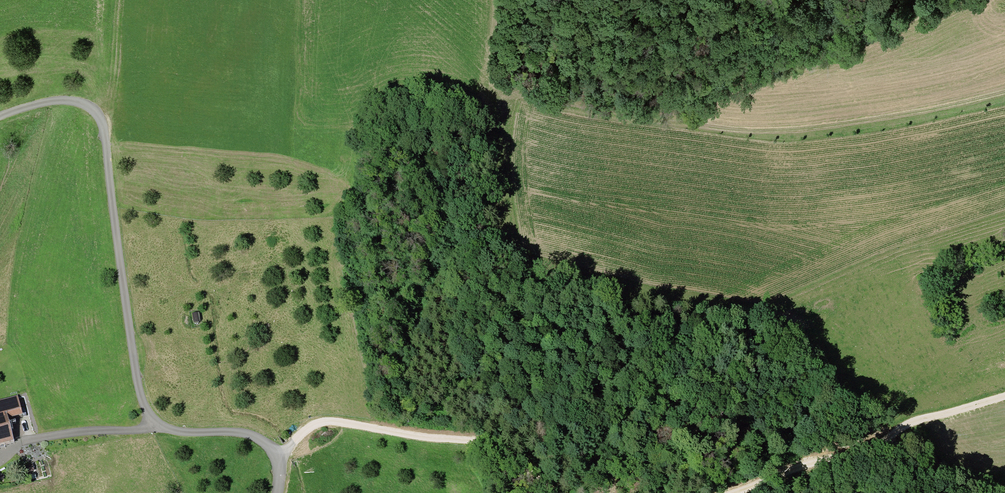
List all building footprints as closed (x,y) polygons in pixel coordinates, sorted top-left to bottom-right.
[(199,314),(191,315),(192,325),(201,324),(199,314)] [(0,400),(0,443),(14,440),(9,417),(23,413),(18,395),(0,400)]
